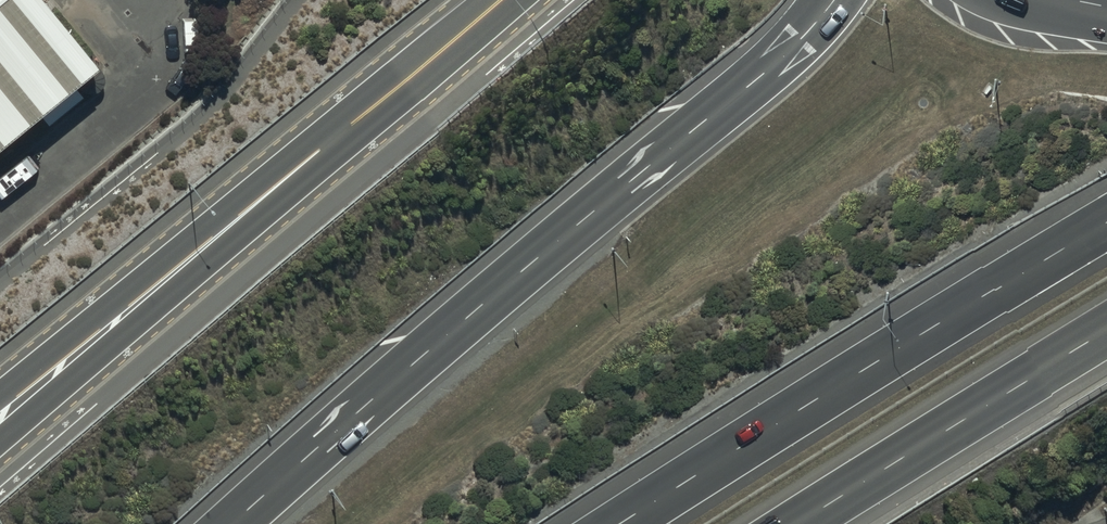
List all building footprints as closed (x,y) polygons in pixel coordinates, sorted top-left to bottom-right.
[(48,0),(0,0),(0,94),(75,36),(48,0)]
